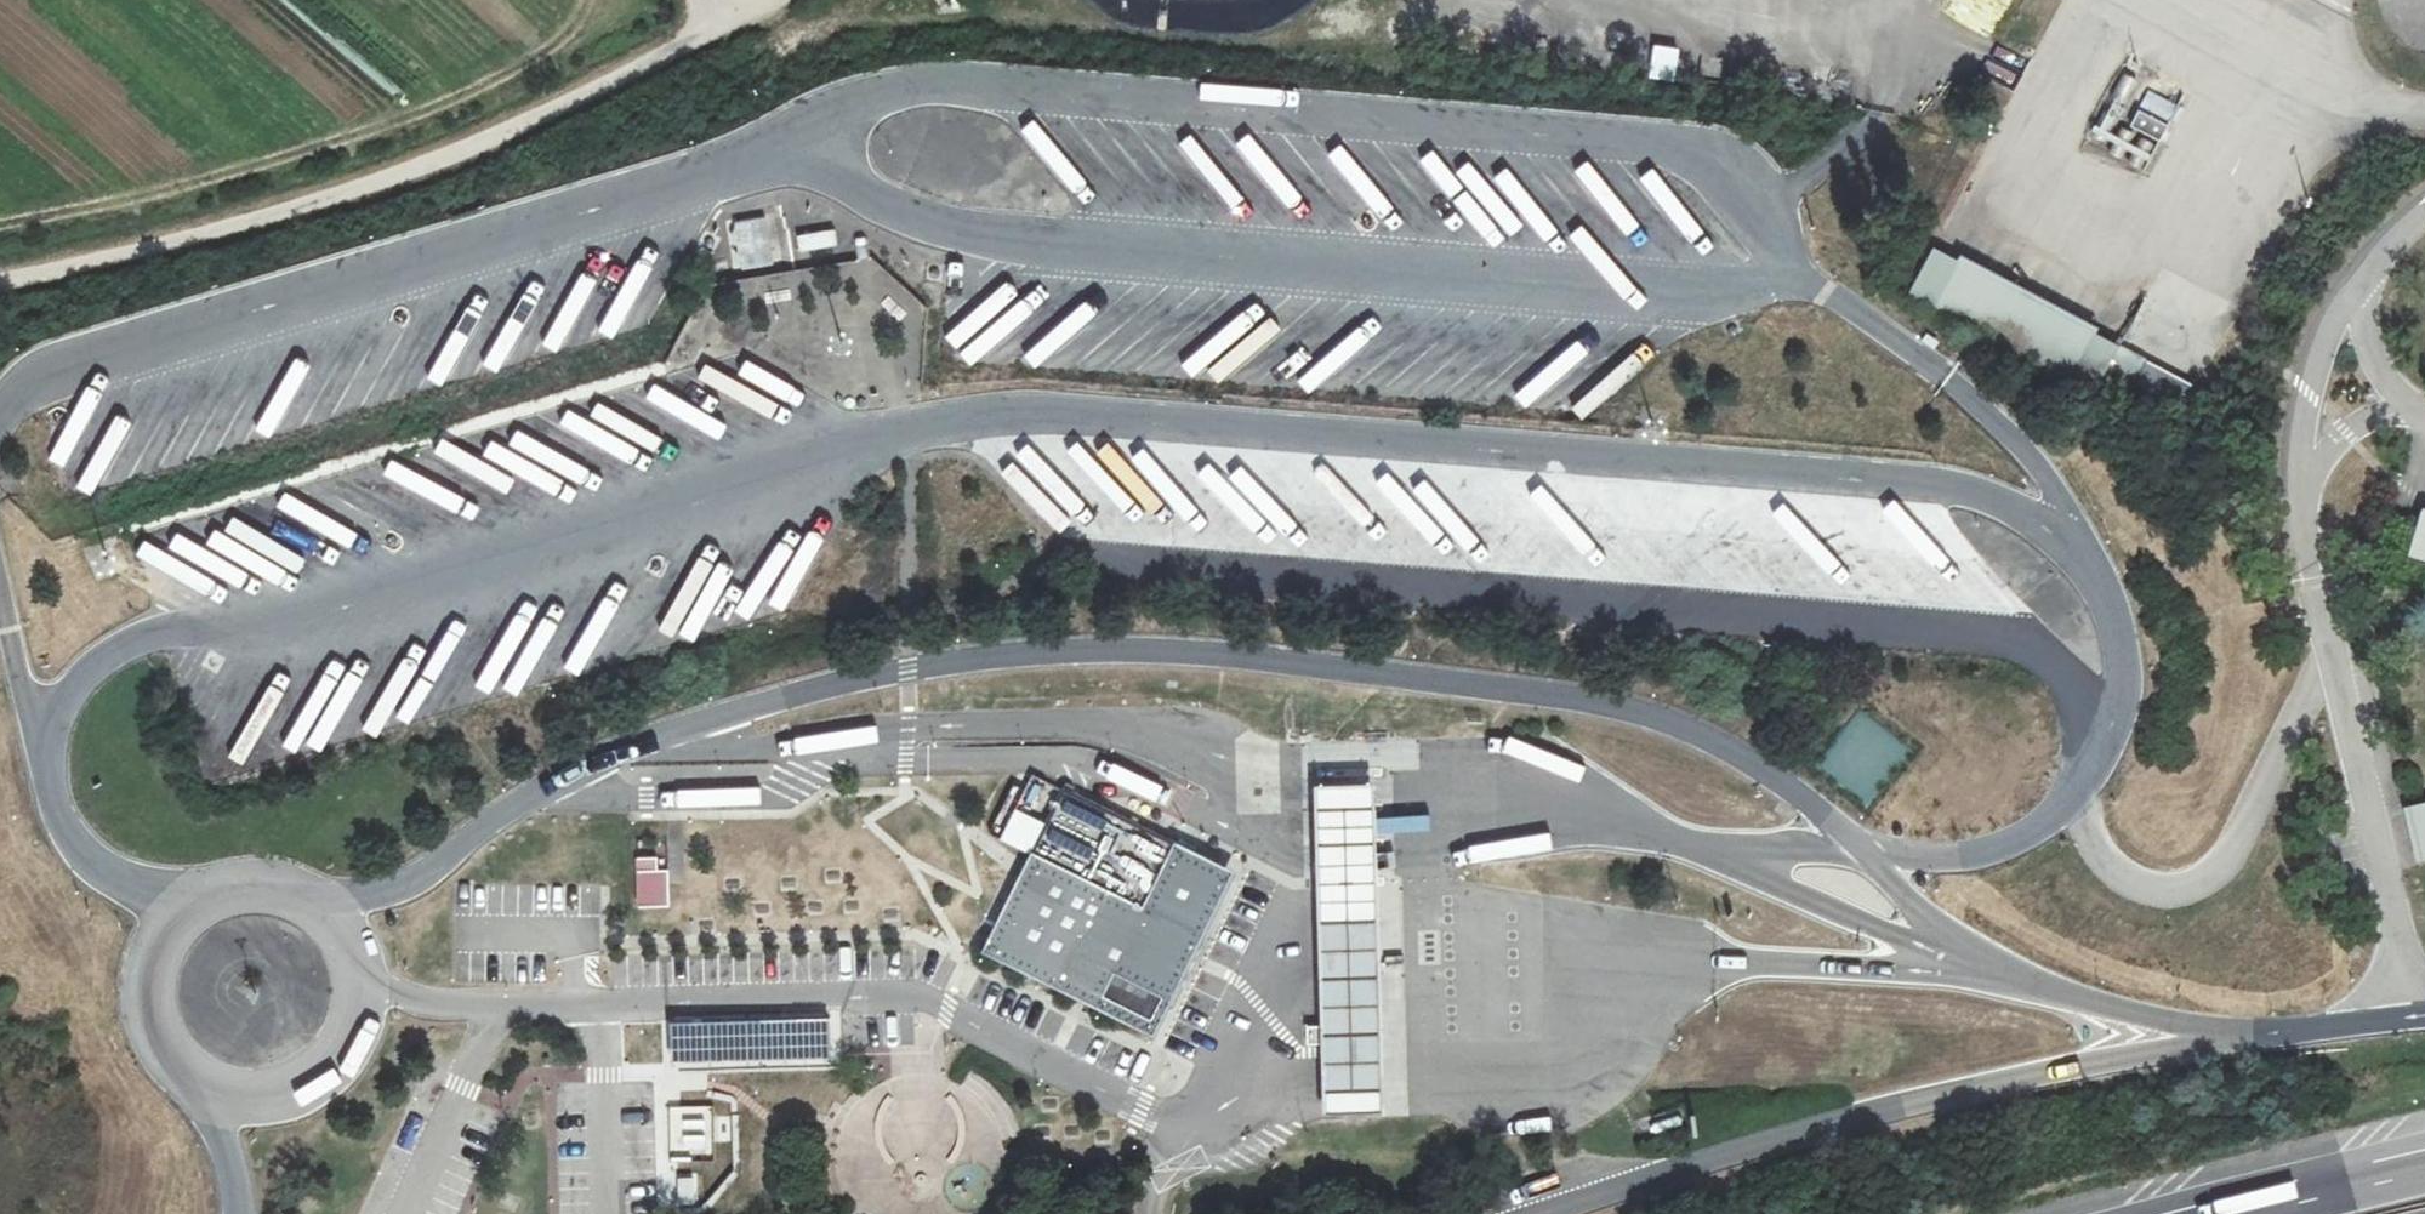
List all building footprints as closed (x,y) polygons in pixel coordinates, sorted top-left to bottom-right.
[(1650,46),(1647,79),(1672,82),(1676,48),(1650,46)] [(2166,125),(2138,111),(2130,126),(2157,141),(2166,125)] [(768,218),(728,220),(730,269),(771,267),(768,218)] [(793,236),(797,255),(837,249),(834,229),(793,236)] [(2098,327),(1960,254),(1932,309),(2069,382),(2098,327)] [(780,287),(776,271),(743,281),(747,296),(780,287)] [(2135,384),(2147,361),(2119,346),(2107,369),(2135,384)] [(2415,523),(2405,559),(2424,565),(2424,508),(2420,507),(2415,523)] [(1373,783),(1313,785),(1314,812),(1318,970),(1322,1114),(1382,1113),(1378,969),(1374,811),(1373,783)] [(1238,870),(1068,789),(988,955),(1158,1036),(1238,870)] [(2415,806),(2418,820),(2412,831),(2422,837),(2424,847),(2424,804),(2415,806)] [(667,870),(645,870),(638,870),(638,903),(668,902),(667,870)] [(1514,1043),(1517,1020),(1502,1018),(1507,975),(1461,970),(1453,1035),(1514,1043)]
